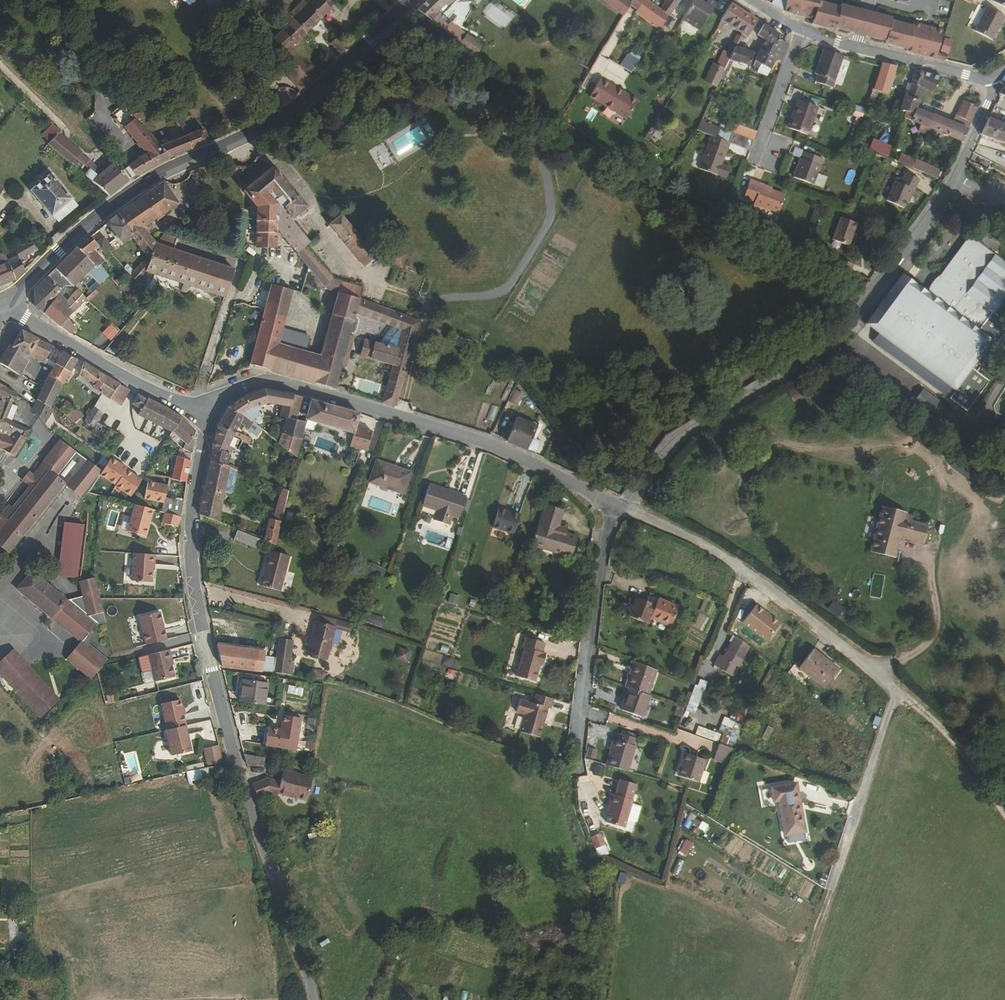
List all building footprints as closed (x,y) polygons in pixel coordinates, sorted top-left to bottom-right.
[(303,11),(309,5),(315,0),(305,0),(298,6),(303,11)] [(331,9),(322,1),(323,0),(315,0),(309,5),(322,18),(331,9)] [(417,10),(477,54),(483,46),(451,22),(449,26),(445,23),(447,19),(440,14),(442,11),(440,9),(446,4),(448,6),(454,0),(428,0),(417,10)] [(623,16),(629,5),(631,1),(630,0),(602,0),(623,16)] [(629,5),(641,15),(660,29),(661,27),(669,15),(661,9),(649,0),(632,0),(631,1),(629,5)] [(661,9),(669,15),(661,27),(668,33),(677,19),(670,15),(680,0),(666,0),(661,9)] [(716,4),(709,0),(708,0),(707,2),(705,4),(698,0),(694,0),(682,19),(699,30),(716,4)] [(849,32),(855,8),(840,4),(840,6),(820,0),(784,0),(783,10),(811,19),(810,24),(833,31),(834,27),(849,32)] [(505,29),(511,16),(487,4),(480,17),(505,29)] [(723,26),(724,23),(747,37),(757,21),(731,4),(721,20),(717,30),(720,31),(723,26)] [(306,34),(322,18),(309,5),(303,11),(293,21),(306,34)] [(295,44),(306,34),(293,21),(303,11),(298,6),(284,21),(287,24),(277,33),(279,35),(273,40),(284,52),(290,46),(294,43),(295,44)] [(992,40),(1004,16),(987,7),(975,31),(992,40)] [(859,35),(869,38),(875,14),(866,11),(855,8),(849,32),(859,35)] [(904,53),(935,61),(938,48),(942,32),(914,23),(912,28),(891,21),(891,19),(875,14),(869,38),(883,42),(883,45),(904,51),(904,53)] [(742,36),(741,37),(746,39),(747,37),(724,23),(723,26),(730,30),(730,28),(742,36)] [(782,36),(763,25),(758,35),(766,40),(776,46),(780,48),(783,42),(779,40),(782,36)] [(341,54),(349,46),(339,36),(331,44),(341,54)] [(671,38),(668,43),(675,47),(677,43),(671,38)] [(776,46),(766,40),(755,60),(753,66),(759,68),(762,64),(771,69),(776,59),(782,61),(789,44),(783,42),(780,48),(776,46)] [(295,62),(300,58),(290,46),(284,52),(282,54),(284,55),(286,55),(287,54),(294,61),(295,62)] [(731,55),(728,60),(724,70),(727,72),(732,61),(750,66),(754,53),(735,47),(731,55)] [(841,57),(820,50),(816,62),(819,63),(815,75),(812,83),(830,89),(841,57)] [(705,81),(716,86),(720,79),(724,70),(728,60),(731,55),(723,51),(716,65),(713,64),(705,81)] [(619,66),(630,74),(640,59),(629,52),(619,66)] [(295,62),(311,82),(315,79),(314,77),(313,73),(300,58),(295,62)] [(294,61),(283,70),(301,91),(311,82),(295,62),(294,61)] [(882,63),(874,90),(879,91),(888,94),(896,66),(882,63)] [(767,76),(771,69),(762,64),(759,68),(757,72),(767,76)] [(680,65),(672,77),(678,81),(686,69),(680,65)] [(908,85),(904,96),(919,100),(923,88),(933,92),(942,77),(915,71),(911,86),(908,85)] [(601,78),(590,96),(627,119),(638,101),(601,78)] [(474,120),(487,118),(503,131),(504,131),(506,132),(508,132),(512,127),(512,125),(510,123),(511,122),(501,115),(510,104),(499,94),(489,105),(473,107),(474,120)] [(919,100),(904,96),(900,111),(907,112),(904,118),(911,121),(916,109),(919,100)] [(134,118),(141,111),(129,98),(126,101),(122,105),(134,119),(134,118)] [(963,100),(956,115),(971,123),(978,108),(963,100)] [(815,107),(798,101),(796,106),(793,105),(788,119),(791,120),(787,128),(805,134),(815,107)] [(151,167),(170,157),(161,146),(151,133),(134,118),(134,119),(122,105),(112,113),(116,117),(114,119),(121,127),(123,126),(146,153),(128,166),(129,167),(136,176),(151,167)] [(864,114),(866,108),(856,105),(854,110),(864,114)] [(928,127),(933,116),(916,109),(911,121),(918,124),(921,125),(928,127)] [(861,119),(864,114),(854,110),(852,115),(857,117),(861,119)] [(956,115),(953,123),(933,116),(928,127),(934,130),(962,141),(971,123),(956,115)] [(61,131),(47,118),(44,122),(49,128),(43,135),(50,142),(53,139),(61,131)] [(987,118),(986,119),(988,120),(982,134),(980,133),(979,135),(1004,143),(1004,125),(987,118)] [(729,143),(731,134),(704,123),(705,121),(702,119),(696,131),(729,143)] [(731,134),(729,143),(750,151),(757,132),(734,124),(731,134)] [(648,141),(656,127),(653,125),(645,138),(648,141)] [(918,132),(925,135),(926,132),(928,127),(921,125),(918,132)] [(191,149),(208,142),(203,130),(187,136),(191,149)] [(659,130),(651,140),(657,144),(664,133),(659,130)] [(180,153),(191,149),(187,136),(161,146),(170,157),(180,153)] [(699,169),(726,178),(730,168),(722,165),(729,143),(711,136),(699,169)] [(98,176),(53,139),(50,142),(48,144),(71,163),(85,175),(109,196),(122,186),(129,180),(136,176),(129,167),(122,172),(114,163),(98,176)] [(892,147),(874,140),(871,149),(888,156),(892,147)] [(852,150),(862,154),(864,149),(854,145),(852,150)] [(800,158),(803,152),(803,151),(795,148),(793,155),(800,158)] [(803,152),(800,158),(793,177),(814,185),(814,184),(817,175),(823,159),(803,152)] [(901,154),(898,161),(912,168),(915,161),(901,154)] [(940,172),(915,161),(912,168),(937,179),(940,172)] [(274,166),(244,191),(258,207),(257,220),(278,220),(286,214),(280,206),(282,204),(293,218),(307,206),(274,166)] [(654,176),(660,180),(665,172),(659,168),(654,176)] [(72,199),(51,173),(30,190),(52,216),(53,215),(58,221),(76,205),(71,200),(72,199)] [(911,189),(915,190),(919,180),(904,174),(900,185),(894,183),(886,203),(903,210),(906,203),(911,189)] [(814,184),(822,187),(826,178),(817,175),(814,184)] [(762,184),(750,180),(744,198),(755,202),(754,204),(779,213),(785,195),(771,190),(761,186),(762,184)] [(168,190),(163,183),(116,216),(131,236),(147,257),(155,244),(143,227),(178,203),(168,190)] [(909,205),(915,190),(911,189),(906,203),(909,205)] [(718,198),(715,205),(722,208),(725,201),(718,198)] [(821,216),(827,218),(830,209),(824,207),(821,216)] [(278,220),(257,220),(256,247),(276,247),(277,229),(297,253),(305,246),(309,242),(286,214),(278,220)] [(341,215),(330,224),(365,267),(375,258),(407,270),(410,263),(404,261),(407,254),(386,246),(383,253),(378,251),(376,256),(341,215)] [(131,236),(116,216),(107,223),(122,243),(131,236)] [(834,240),(848,245),(856,223),(842,218),(834,240)] [(156,244),(174,250),(178,239),(163,234),(156,244)] [(872,341),(967,411),(990,381),(977,372),(1004,334),(1004,321),(994,313),(1004,298),(1004,262),(970,236),(941,276),(938,278),(936,280),(932,284),(931,287),(928,293),(903,274),(865,324),(878,333),(872,341)] [(96,243),(90,237),(77,247),(96,268),(99,264),(103,261),(93,250),(99,246),(96,243)] [(103,237),(96,243),(99,246),(105,253),(108,250),(109,251),(112,248),(103,237)] [(16,280),(24,271),(21,262),(28,258),(27,256),(37,250),(31,243),(20,246),(14,249),(18,256),(7,260),(15,280),(16,280)] [(156,244),(155,244),(147,257),(134,271),(130,276),(138,282),(146,271),(166,278),(175,250),(174,250),(156,244)] [(15,280),(7,260),(4,254),(0,246),(0,261),(3,265),(0,266),(0,287),(15,280)] [(363,288),(333,279),(305,246),(297,253),(325,288),(338,294),(338,293),(360,299),(363,288)] [(34,290),(35,306),(44,313),(54,299),(58,294),(65,286),(73,287),(88,271),(97,281),(89,290),(91,291),(107,273),(99,264),(96,268),(77,247),(34,290)] [(194,256),(175,250),(166,278),(183,283),(185,284),(194,256)] [(234,269),(194,256),(185,284),(194,287),(225,297),(234,269)] [(838,265),(851,271),(854,264),(841,258),(838,265)] [(185,284),(183,283),(181,290),(192,293),(194,287),(185,284)] [(271,284),(251,365),(293,377),(300,350),(278,344),(292,290),(271,284)] [(54,299),(44,313),(60,327),(72,335),(78,326),(67,318),(87,299),(77,290),(73,294),(67,301),(58,294),(54,299)] [(300,350),(293,377),(335,389),(341,366),(350,335),(356,312),(360,299),(338,293),(338,294),(321,356),(300,350)] [(420,322),(360,299),(356,312),(403,330),(398,349),(366,340),(361,356),(393,364),(407,368),(420,322)] [(102,334),(111,343),(121,333),(111,324),(102,334)] [(12,346),(12,347),(30,356),(39,339),(21,330),(12,346)] [(355,336),(350,335),(341,366),(346,367),(355,336)] [(457,336),(454,345),(470,350),(473,341),(457,336)] [(53,346),(39,339),(30,356),(43,363),(46,359),(53,346)] [(0,362),(0,363),(20,375),(30,356),(12,347),(12,346),(10,345),(0,362)] [(63,352),(58,361),(72,370),(79,360),(76,358),(76,359),(63,352)] [(46,359),(43,363),(53,368),(56,364),(46,359)] [(53,368),(49,375),(62,385),(63,385),(72,370),(58,361),(56,364),(53,368)] [(102,374),(84,362),(80,375),(93,388),(102,374)] [(393,364),(382,403),(396,407),(407,368),(393,364)] [(105,375),(102,374),(93,388),(97,391),(102,385),(99,383),(105,375)] [(62,385),(49,375),(33,408),(44,424),(53,410),(51,408),(62,385)] [(99,383),(102,385),(97,391),(109,399),(120,384),(105,375),(99,383)] [(0,398),(6,400),(7,398),(13,401),(16,395),(7,389),(0,384),(0,398)] [(130,390),(120,384),(110,398),(121,405),(130,390)] [(264,390),(254,394),(258,405),(267,402),(283,405),(290,406),(292,395),(264,390)] [(515,390),(510,401),(517,405),(523,394),(515,390)] [(921,391),(916,399),(935,409),(939,400),(921,391)] [(246,396),(244,397),(249,408),(258,405),(254,394),(246,396)] [(138,395),(132,404),(141,409),(138,415),(172,432),(181,418),(163,407),(147,399),(138,395)] [(302,397),(292,395),(290,406),(283,405),(280,416),(286,417),(282,433),(302,439),(303,432),(305,422),(297,419),(302,397)] [(244,398),(228,407),(244,416),(251,421),(253,418),(262,415),(258,405),(249,408),(244,397),(244,398)] [(4,449),(3,450),(14,457),(31,430),(17,424),(6,418),(13,401),(7,398),(6,400),(0,398),(0,401),(4,403),(0,414),(0,448),(4,449)] [(355,427),(359,414),(311,400),(305,420),(354,433),(350,446),(366,451),(372,432),(355,427)] [(78,421),(83,416),(76,409),(66,402),(60,410),(65,414),(74,422),(75,423),(78,421)] [(244,416),(228,407),(218,427),(234,433),(232,437),(242,441),(238,450),(245,453),(241,462),(245,462),(251,448),(248,447),(251,439),(235,432),(238,426),(243,429),(245,427),(248,429),(247,430),(253,433),(257,426),(251,421),(244,416)] [(87,418),(87,422),(95,427),(97,422),(102,414),(93,408),(87,418)] [(493,432),(500,414),(492,412),(485,430),(493,432)] [(65,414),(62,418),(70,426),(74,422),(65,414)] [(172,432),(169,436),(177,443),(181,439),(186,444),(183,449),(192,453),(194,439),(192,438),(195,432),(181,418),(172,432)] [(509,428),(504,439),(506,441),(535,454),(540,441),(531,437),(534,431),(535,428),(536,427),(517,418),(512,430),(509,428)] [(97,422),(95,427),(101,430),(97,436),(102,439),(109,428),(97,422)] [(212,449),(213,449),(229,453),(230,453),(233,447),(238,450),(242,441),(232,437),(234,433),(218,427),(212,449)] [(302,439),(282,433),(279,443),(297,457),(302,439)] [(8,553),(63,484),(82,499),(91,489),(94,484),(102,471),(60,441),(33,475),(36,478),(30,487),(13,509),(9,505),(1,515),(4,518),(0,523),(0,522),(0,546),(8,553)] [(181,447),(178,456),(191,460),(192,453),(183,449),(181,447)] [(229,453),(213,449),(210,461),(226,465),(228,456),(229,453)] [(177,456),(172,479),(186,482),(191,460),(178,456),(177,456)] [(127,468),(111,458),(102,471),(100,475),(116,485),(115,487),(131,497),(141,480),(126,470),(127,468)] [(226,465),(210,461),(204,489),(200,515),(217,522),(224,494),(230,466),(226,465)] [(404,493),(411,472),(377,461),(370,482),(404,493)] [(233,467),(230,466),(224,494),(230,496),(236,469),(233,467)] [(29,472),(22,481),(30,487),(36,478),(33,475),(29,472)] [(144,499),(164,504),(165,499),(168,486),(148,482),(144,499)] [(459,517),(466,497),(429,485),(423,505),(438,510),(434,520),(449,525),(452,515),(459,517)] [(289,491),(282,488),(274,520),(269,518),(264,541),(276,545),(289,491)] [(183,503),(165,499),(162,512),(181,517),(183,503)] [(914,512),(882,504),(870,549),(896,556),(900,538),(924,545),(928,523),(912,519),(914,512)] [(134,505),(127,531),(145,536),(152,509),(134,505)] [(553,550),(552,553),(570,559),(577,540),(562,535),(563,530),(557,528),(562,511),(544,506),(538,528),(536,527),(532,543),(553,550)] [(519,514),(498,508),(492,528),(513,535),(519,514)] [(164,513),(162,523),(178,527),(180,517),(164,513)] [(86,523),(66,522),(61,571),(80,573),(86,523)] [(257,549),(261,539),(238,530),(234,539),(257,549)] [(531,546),(552,553),(553,550),(532,543),(531,546)] [(290,556),(269,551),(260,586),(280,591),(290,556)] [(154,580),(155,553),(132,552),(130,579),(154,580)] [(382,577),(385,570),(372,564),(368,571),(382,577)] [(89,644),(89,633),(96,625),(106,623),(95,578),(80,581),(83,596),(67,600),(32,572),(29,575),(17,589),(51,617),(52,618),(53,617),(81,641),(66,659),(91,680),(108,659),(89,644)] [(725,592),(730,578),(724,575),(718,589),(725,592)] [(661,614),(675,618),(680,605),(659,597),(655,608),(651,606),(653,603),(636,596),(632,607),(645,610),(661,614)] [(833,601),(826,610),(837,619),(844,609),(833,601)] [(672,625),(675,618),(661,614),(645,610),(632,607),(629,614),(645,621),(648,615),(672,625)] [(139,617),(146,645),(167,640),(164,628),(163,629),(161,624),(162,623),(159,612),(139,617)] [(383,627),(385,620),(371,615),(368,622),(383,627)] [(335,627),(315,621),(307,654),(326,659),(335,627)] [(561,648),(541,642),(538,651),(540,653),(531,680),(550,687),(556,671),(558,672),(562,659),(558,657),(561,648)] [(266,650),(217,645),(222,665),(264,671),(265,654),(266,650)] [(731,680),(748,653),(736,645),(724,662),(722,660),(715,670),(731,680)] [(13,647),(0,659),(0,677),(38,718),(61,697),(13,647)] [(826,688),(841,668),(814,647),(798,667),(826,688)] [(175,674),(169,648),(147,654),(153,680),(175,674)] [(399,649),(399,661),(412,662),(412,650),(399,649)] [(272,672),(274,655),(265,654),(264,671),(272,672)] [(286,656),(274,655),(272,672),(284,674),(286,656)] [(649,694),(658,670),(635,661),(632,669),(634,671),(628,686),(633,688),(649,694)] [(311,677),(323,678),(323,671),(312,669),(311,677)] [(701,693),(707,680),(701,676),(696,690),(701,693)] [(241,699),(265,699),(268,680),(244,678),(241,699)] [(643,717),(652,695),(649,694),(633,688),(624,710),(643,717)] [(553,708),(556,700),(541,695),(539,702),(526,699),(521,711),(530,715),(524,731),(547,739),(557,709),(553,708)] [(186,723),(181,697),(160,702),(166,728),(186,723)] [(296,751),(301,717),(281,714),(279,728),(266,726),(263,746),(296,751)] [(734,715),(733,723),(744,724),(744,716),(734,715)] [(732,750),(742,727),(727,721),(717,744),(732,750)] [(192,748),(186,723),(166,728),(171,753),(192,748)] [(717,744),(720,736),(697,727),(694,735),(717,744)] [(763,727),(760,741),(768,743),(772,729),(763,727)] [(607,761),(628,769),(639,737),(621,731),(618,739),(615,738),(607,761)] [(306,743),(304,752),(313,754),(315,745),(306,743)] [(156,761),(170,759),(168,744),(155,746),(156,761)] [(719,746),(713,762),(726,766),(731,750),(719,746)] [(221,749),(205,749),(206,766),(221,766),(221,749)] [(681,773),(692,778),(698,755),(684,750),(681,759),(684,760),(681,773)] [(245,751),(248,762),(258,764),(259,755),(245,751)] [(258,764),(265,766),(266,757),(259,755),(258,764)] [(709,761),(698,755),(692,778),(703,784),(709,761)] [(188,773),(204,769),(203,764),(187,768),(188,773)] [(132,779),(139,770),(132,765),(125,774),(132,779)] [(592,775),(599,778),(604,770),(597,767),(592,775)] [(254,783),(259,797),(269,792),(278,795),(278,793),(306,802),(314,780),(285,770),(282,781),(269,776),(254,783)] [(610,817),(629,824),(640,783),(622,778),(618,793),(615,793),(614,797),(616,798),(614,806),(610,817)] [(798,781),(762,787),(764,803),(778,801),(783,836),(807,832),(798,781)] [(629,827),(629,824),(610,817),(610,821),(629,827)] [(705,834),(709,827),(700,823),(696,831),(705,834)] [(594,848),(605,846),(602,833),(591,836),(594,848)] [(686,857),(691,844),(681,840),(676,853),(686,857)] [(594,848),(599,855),(607,853),(605,846),(594,848)]
